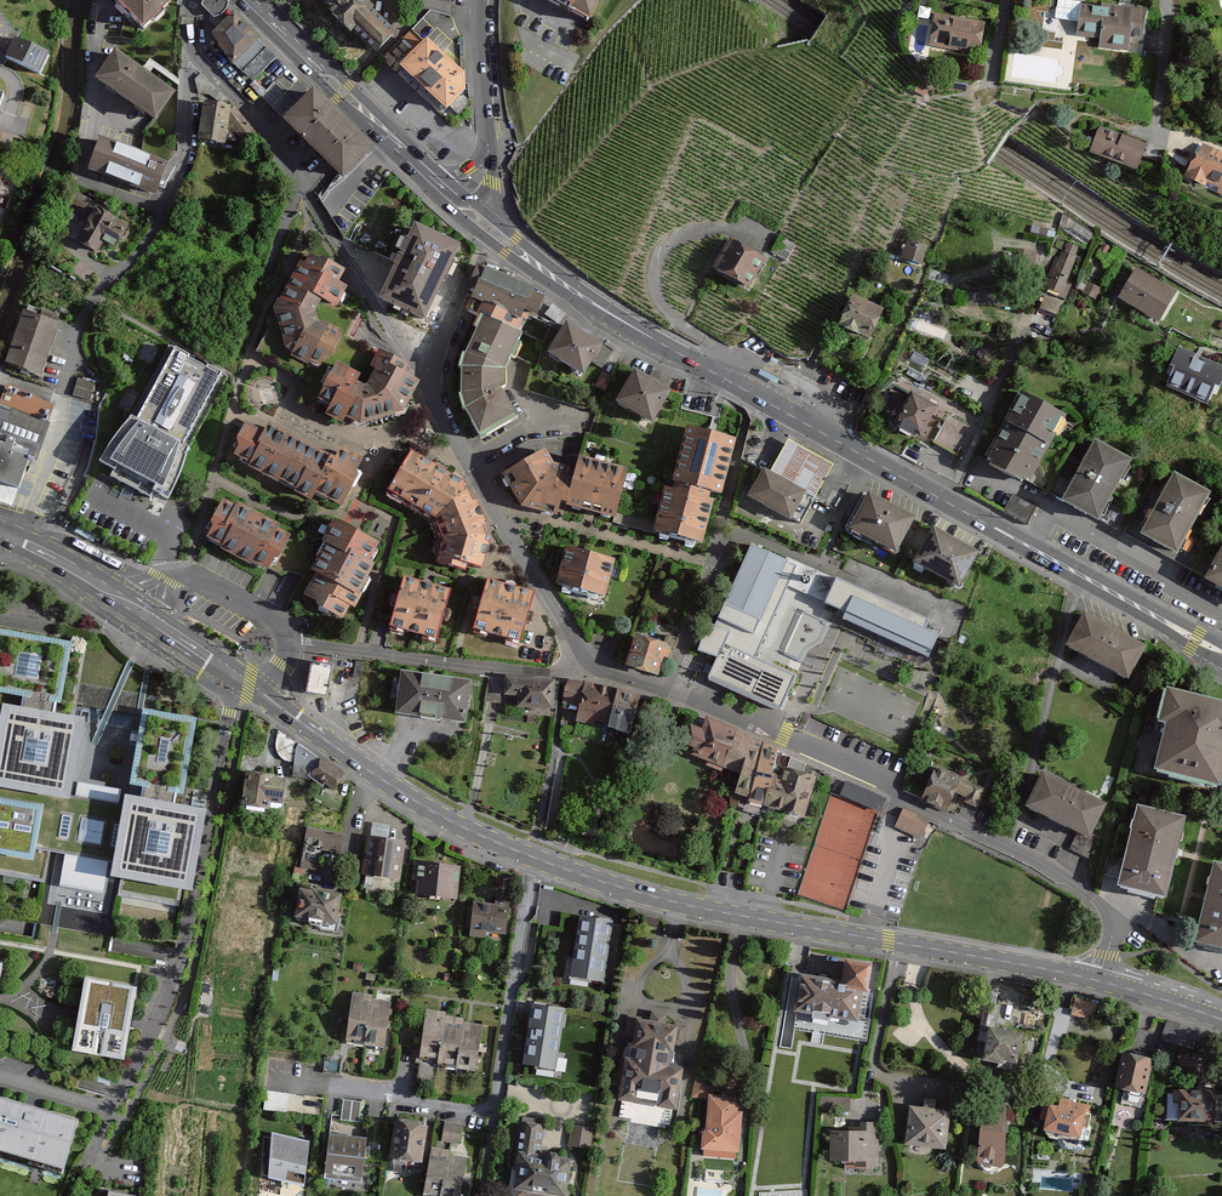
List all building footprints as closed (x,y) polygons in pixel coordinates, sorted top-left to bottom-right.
[(147,27),(176,0),(121,0),(147,27)] [(227,0),(204,0),(202,6),(214,16),(221,13),(226,9),(228,1),(227,0)] [(335,13),(332,15),(351,34),(354,31),(377,54),(394,37),(371,15),(373,13),(360,0),(322,0),(335,13)] [(593,25),(607,0),(548,0),(593,25)] [(1146,13),(1085,6),(1081,37),(1102,40),(1101,48),(1129,51),(1130,41),(1142,43),(1146,13)] [(253,83),(277,61),(236,16),(215,34),(229,49),(225,53),(253,83)] [(987,25),(937,16),(933,41),(983,50),(987,25)] [(462,71),(429,39),(403,68),(452,113),(454,111),(461,118),(470,109),(470,102),(466,99),(470,93),(470,77),(462,71)] [(8,60),(41,75),(49,56),(15,42),(8,60)] [(179,93),(119,51),(99,79),(159,121),(179,93)] [(203,76),(198,82),(204,86),(200,92),(226,105),(229,102),(203,76)] [(369,149),(313,94),(287,120),(343,175),(369,149)] [(258,137),(235,108),(207,104),(202,139),(230,143),(233,127),(247,145),(258,137)] [(1147,146),(1101,129),(1093,152),(1138,169),(1147,146)] [(166,166),(103,142),(92,172),(155,195),(166,166)] [(1203,146),(1188,175),(1221,192),(1221,156),(1203,146)] [(89,212),(94,203),(72,188),(66,197),(89,212)] [(130,225),(99,206),(80,239),(99,250),(104,242),(116,249),(130,225)] [(458,253),(418,234),(387,303),(426,321),(458,253)] [(796,248),(781,239),(773,252),(788,261),(796,248)] [(929,249),(909,242),(904,258),(924,265),(929,249)] [(1080,250),(1066,244),(1047,291),(1067,299),(1074,284),(1067,281),(1080,250)] [(765,264),(732,245),(716,271),(749,291),(765,264)] [(1037,253),(1021,251),(1019,270),(1036,272),(1037,253)] [(343,271),(308,255),(305,264),(300,262),(275,308),(276,312),(287,352),(320,367),(340,332),(318,320),(315,309),(322,299),(336,307),(339,302),(348,288),(338,282),(343,271)] [(534,291),(481,268),(474,285),(480,288),(471,307),(486,314),(518,328),(526,309),(538,314),(544,299),(532,294),(534,291)] [(1178,293),(1138,270),(1121,299),(1161,322),(1178,293)] [(1102,290),(1093,285),(1087,295),(1097,300),(1102,290)] [(1001,290),(982,290),(982,295),(971,295),(971,306),(1010,306),(1010,295),(1001,295),(1001,290)] [(1038,309),(1057,316),(1062,301),(1043,295),(1038,309)] [(885,310),(854,296),(841,324),(872,339),(885,310)] [(362,315),(339,302),(336,307),(322,299),(315,309),(318,320),(340,332),(320,367),(287,352),(276,312),(270,323),(272,324),(259,352),(312,380),(301,402),(328,415),(332,406),(318,400),(339,364),(361,376),(357,383),(366,387),(375,370),(370,368),(378,351),(349,335),(362,315)] [(555,306),(552,311),(561,318),(566,321),(569,316),(555,306)] [(44,317),(26,311),(7,361),(42,374),(63,317),(46,311),(44,317)] [(552,311),(548,316),(557,323),(561,318),(552,311)] [(520,329),(518,328),(486,314),(466,361),(466,407),(484,441),(516,423),(503,396),(505,366),(520,329)] [(601,350),(567,329),(550,356),(584,378),(601,350)] [(189,353),(176,346),(136,417),(133,415),(123,426),(112,441),(100,462),(115,469),(111,475),(132,486),(151,497),(154,491),(171,500),(179,484),(186,466),(189,448),(187,447),(227,377),(219,373),(221,369),(207,363),(206,366),(187,356),(189,353)] [(1183,346),(1175,364),(1180,366),(1172,383),(1211,400),(1220,381),(1221,382),(1221,363),(1183,346)] [(602,350),(593,363),(603,370),(612,357),(602,350)] [(361,376),(339,364),(318,400),(332,406),(328,415),(346,424),(350,418),(361,424),(406,413),(419,381),(405,374),(407,366),(378,351),(370,368),(375,370),(366,387),(357,383),(361,376)] [(670,390),(636,370),(619,400),(652,420),(670,390)] [(615,379),(606,375),(598,389),(608,394),(615,379)] [(97,385),(80,381),(76,400),(93,404),(97,385)] [(4,387),(0,400),(0,481),(20,487),(31,455),(36,456),(54,404),(4,387)] [(1070,416),(1024,392),(989,460),(1035,484),(1070,416)] [(936,409),(913,396),(899,421),(922,434),(936,409)] [(267,432),(249,423),(246,430),(235,452),(253,461),(251,466),(279,479),(281,475),(299,484),(296,489),(312,497),(316,490),(344,503),(348,494),(366,458),(343,447),(338,456),(271,424),(267,432)] [(738,441),(692,429),(679,481),(683,482),(681,491),(669,488),(657,534),(708,547),(720,500),(714,499),(716,490),(724,492),(738,441)] [(773,474),(817,498),(836,463),(792,438),(773,474)] [(1138,460),(1100,440),(1077,485),(1067,504),(1104,523),(1114,505),(1138,460)] [(441,470),(412,453),(389,493),(434,518),(443,537),(439,561),(466,570),(469,563),(483,568),(492,542),(486,522),(464,483),(441,470)] [(582,496),(591,459),(584,457),(577,485),(569,483),(573,470),(558,466),(550,453),(509,477),(516,489),(518,481),(582,496)] [(573,503),(571,508),(621,521),(633,469),(591,459),(582,496),(518,481),(516,489),(527,508),(563,517),(566,501),(573,503)] [(773,474),(764,469),(750,496),(802,525),(817,498),(773,474)] [(1218,493),(1179,473),(1148,531),(1185,551),(1218,493)] [(1050,494),(1067,504),(1077,485),(1060,476),(1051,492),(1050,494)] [(917,521),(869,496),(849,535),(897,559),(917,521)] [(237,508),(225,501),(214,521),(218,523),(211,537),(269,567),(287,534),(278,530),(281,525),(240,503),(237,508)] [(1114,505),(1104,523),(1120,531),(1129,513),(1114,505)] [(380,543),(336,519),(326,539),(330,542),(316,569),(320,571),(308,595),(346,615),(352,604),(356,607),(363,594),(360,592),(375,563),(370,561),(380,543)] [(1133,523),(1127,535),(1195,571),(1201,559),(1185,551),(1148,531),(1133,523)] [(980,556),(933,531),(913,568),(960,594),(980,556)] [(761,552),(753,548),(718,630),(707,625),(699,651),(720,659),(712,679),(746,694),(782,709),(796,676),(759,660),(762,654),(791,586),(799,568),(789,564),(761,552)] [(617,565),(571,553),(562,588),(608,599),(617,565)] [(1217,567),(1201,559),(1195,571),(1211,580),(1221,586),(1221,558),(1217,567)] [(836,592),(840,582),(790,561),(789,564),(799,568),(791,586),(831,604),(836,592)] [(452,590),(406,577),(392,630),(438,642),(452,590)] [(846,622),(930,659),(939,638),(927,632),(931,622),(840,582),(836,592),(831,604),(844,610),(851,612),(846,622)] [(536,597),(491,583),(477,633),(522,646),(536,597)] [(1085,608),(1067,641),(1128,675),(1146,643),(1085,608)] [(788,655),(803,661),(815,666),(833,621),(822,616),(806,610),(788,655)] [(7,705),(0,742),(0,874),(49,882),(54,854),(60,855),(68,856),(62,890),(105,898),(111,865),(116,865),(114,878),(118,879),(124,880),(119,905),(181,917),(186,890),(192,891),(207,810),(180,806),(182,796),(189,797),(203,719),(148,709),(143,734),(133,788),(144,790),(143,796),(129,794),(126,807),(120,806),(122,792),(83,785),(81,799),(73,798),(87,724),(88,719),(59,714),(61,704),(65,704),(76,644),(0,630),(0,693),(26,698),(24,708),(7,705)] [(668,645),(637,635),(627,665),(658,675),(668,645)] [(333,664),(312,660),(307,691),(328,694),(333,664)] [(471,686),(404,677),(399,716),(466,725),(471,686)] [(555,709),(555,681),(492,678),(488,701),(504,704),(505,695),(520,695),(521,708),(555,709)] [(609,726),(617,691),(571,681),(566,703),(582,707),(579,720),(609,726)] [(1167,683),(1159,717),(1167,719),(1166,753),(1155,765),(1221,781),(1221,779),(1221,696),(1167,683)] [(639,696),(617,691),(609,726),(631,731),(639,696)] [(694,757),(725,768),(738,731),(707,720),(704,730),(692,726),(685,744),(692,747),(697,749),(694,757)] [(778,748),(738,731),(725,768),(742,774),(746,764),(769,772),(778,748)] [(345,775),(325,761),(315,775),(335,789),(345,775)] [(784,778),(769,772),(746,764),(742,774),(735,794),(773,807),(784,778)] [(1107,799),(1044,767),(1026,801),(1090,834),(1107,799)] [(784,778),(773,807),(805,819),(819,781),(787,769),(784,778)] [(984,790),(937,769),(922,802),(947,813),(956,793),(968,798),(966,804),(975,809),(984,790)] [(274,777),(249,773),(244,804),(270,808),(271,801),(281,803),(285,782),(274,780),(274,777)] [(886,797),(846,781),(840,795),(880,811),(886,797)] [(1184,818),(1138,806),(1119,883),(1165,895),(1184,818)] [(930,820),(904,808),(895,826),(921,838),(930,820)] [(343,836),(309,829),(306,846),(340,853),(343,836)] [(405,841),(369,836),(365,872),(401,877),(405,841)] [(460,868),(419,865),(416,895),(457,898),(460,868)] [(1217,867),(1197,944),(1221,950),(1221,868),(1217,867)] [(343,896),(302,890),(298,916),(339,923),(343,896)] [(512,896),(500,895),(499,905),(476,903),(473,934),(508,937),(512,896)] [(580,912),(569,976),(605,982),(610,956),(601,954),(605,926),(615,928),(616,918),(580,912)] [(615,928),(605,926),(601,954),(610,956),(623,958),(627,930),(615,928)] [(846,982),(801,976),(796,1015),(857,1023),(862,991),(868,992),(872,967),(849,963),(846,982)] [(138,989),(87,981),(81,1018),(75,1052),(125,1061),(138,989)] [(367,1041),(372,1001),(372,996),(355,994),(350,1039),(367,1041)] [(1075,995),(1070,1014),(1094,1020),(1099,1000),(1075,995)] [(372,1001),(367,1041),(367,1047),(387,1049),(392,1004),(372,1001)] [(535,1001),(524,1065),(559,1071),(570,1007),(535,1001)] [(999,1008),(988,1006),(982,1041),(988,1042),(985,1059),(1016,1065),(1021,1035),(995,1030),(999,1008)] [(442,1058),(446,1017),(446,1012),(428,1011),(423,1056),(442,1058)] [(651,1021),(630,1019),(628,1037),(636,1038),(634,1061),(625,1060),(620,1101),(679,1108),(684,1070),(672,1068),(675,1046),(685,1047),(687,1027),(666,1025),(667,1013),(652,1011),(651,1021)] [(459,1065),(463,1024),(464,1019),(446,1017),(442,1058),(441,1063),(459,1065)] [(482,1026),(463,1024),(459,1065),(458,1071),(477,1073),(482,1026)] [(1154,1062),(1127,1055),(1118,1087),(1145,1094),(1154,1062)] [(696,1074),(690,1097),(714,1096),(714,1076),(696,1074)] [(266,1090),(263,1109),(287,1113),(290,1093),(266,1090)] [(1171,1093),(1171,1120),(1221,1121),(1221,1094),(1171,1093)] [(739,1098),(711,1097),(710,1132),(705,1132),(704,1153),(741,1154),(742,1115),(738,1115),(739,1098)] [(343,1098),(341,1118),(359,1121),(361,1101),(343,1098)] [(1091,1110),(1048,1098),(1042,1119),(1049,1121),(1047,1130),(1082,1140),(1091,1110)] [(852,1100),(822,1101),(822,1112),(852,1111),(852,1100)] [(925,1110),(911,1109),(907,1147),(948,1151),(951,1113),(936,1112),(937,1101),(926,1100),(925,1110)] [(1006,1106),(985,1104),(982,1163),(1003,1164),(1006,1106)] [(0,1105),(0,1161),(64,1179),(78,1127),(0,1105)] [(369,1122),(331,1118),(324,1177),(361,1182),(369,1122)] [(428,1123),(395,1119),(390,1158),(423,1161),(428,1123)] [(521,1120),(510,1195),(566,1195),(571,1158),(538,1154),(542,1123),(521,1120)] [(462,1124),(445,1121),(443,1140),(459,1142),(462,1124)] [(594,1128),(572,1125),(569,1145),(591,1148),(594,1128)] [(863,1134),(835,1134),(835,1160),(863,1159),(863,1168),(878,1168),(878,1125),(863,1125),(863,1134)] [(309,1140),(272,1131),(268,1176),(304,1184),(309,1140)] [(424,1192),(440,1195),(443,1178),(445,1178),(449,1153),(450,1150),(432,1147),(424,1192)] [(440,1195),(461,1195),(468,1156),(449,1153),(445,1178),(443,1178),(440,1195)]
